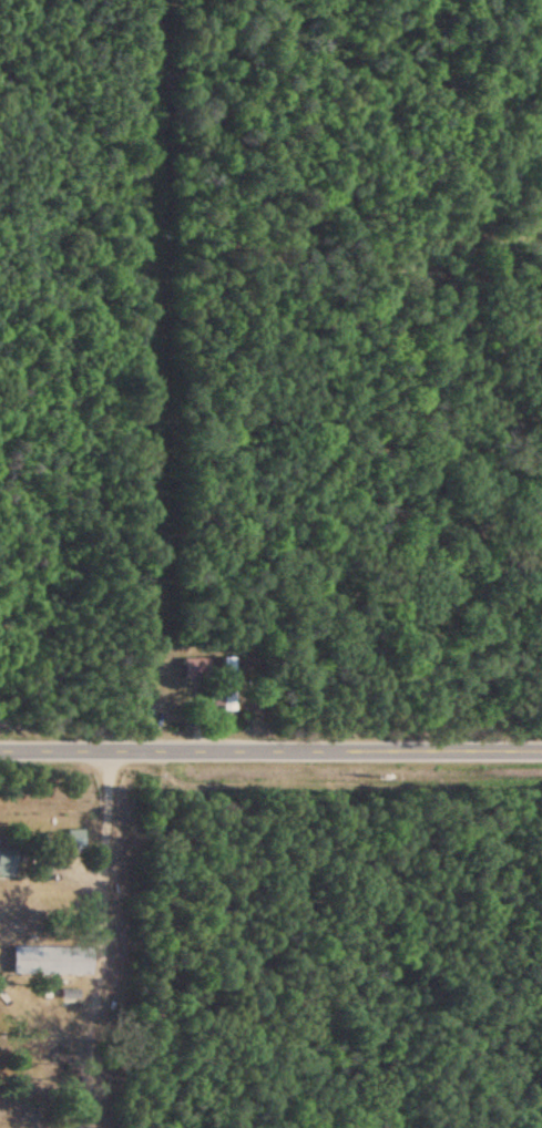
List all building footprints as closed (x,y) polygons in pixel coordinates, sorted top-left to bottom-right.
[(228,710),(227,657),(212,658),(213,710),(228,710)] [(177,662),(179,682),(204,679),(201,659),(177,662)] [(79,848),(79,831),(64,831),(64,847),(79,848)] [(13,847),(0,847),(0,878),(13,878),(13,847)] [(90,974),(90,946),(11,946),(11,974),(90,974)]
